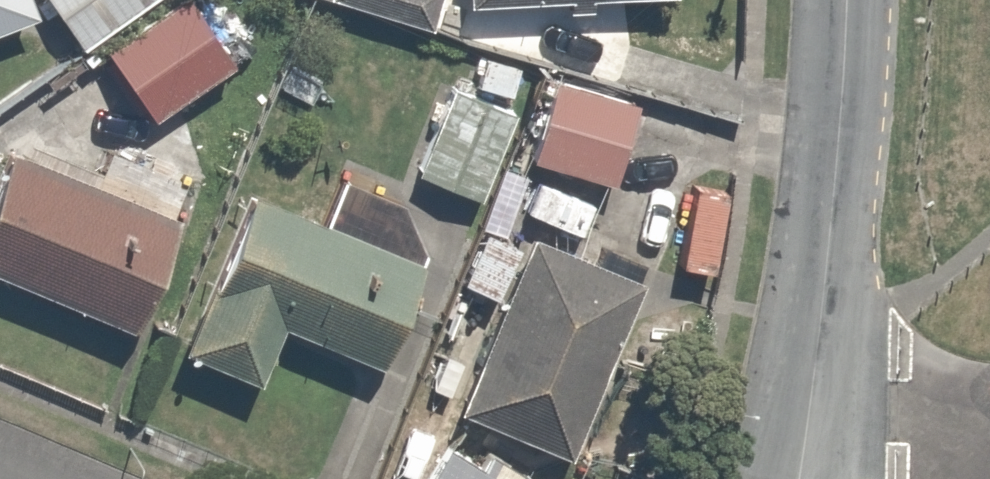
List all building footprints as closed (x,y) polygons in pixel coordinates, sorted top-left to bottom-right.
[(28,13),(23,0),(0,0),(0,24),(28,13)] [(141,0),(34,0),(73,51),(91,37),(141,0)] [(91,37),(154,121),(235,60),(190,0),(141,0),(91,37)] [(661,11),(661,0),(628,0),(628,11),(661,11)] [(527,159),(551,164),(544,192),(578,200),(584,172),(622,182),(644,91),(549,68),(527,159)] [(506,111),(437,85),(406,170),(475,195),(506,111)] [(9,144),(0,166),(0,278),(127,330),(175,212),(9,144)] [(272,323),(379,362),(422,243),(234,176),(173,345),(254,374),(272,323)] [(513,233),(484,321),(439,306),(420,364),(465,379),(453,417),(576,457),(636,273),(513,233)] [(412,478),(495,478),(446,438),(412,478)]
